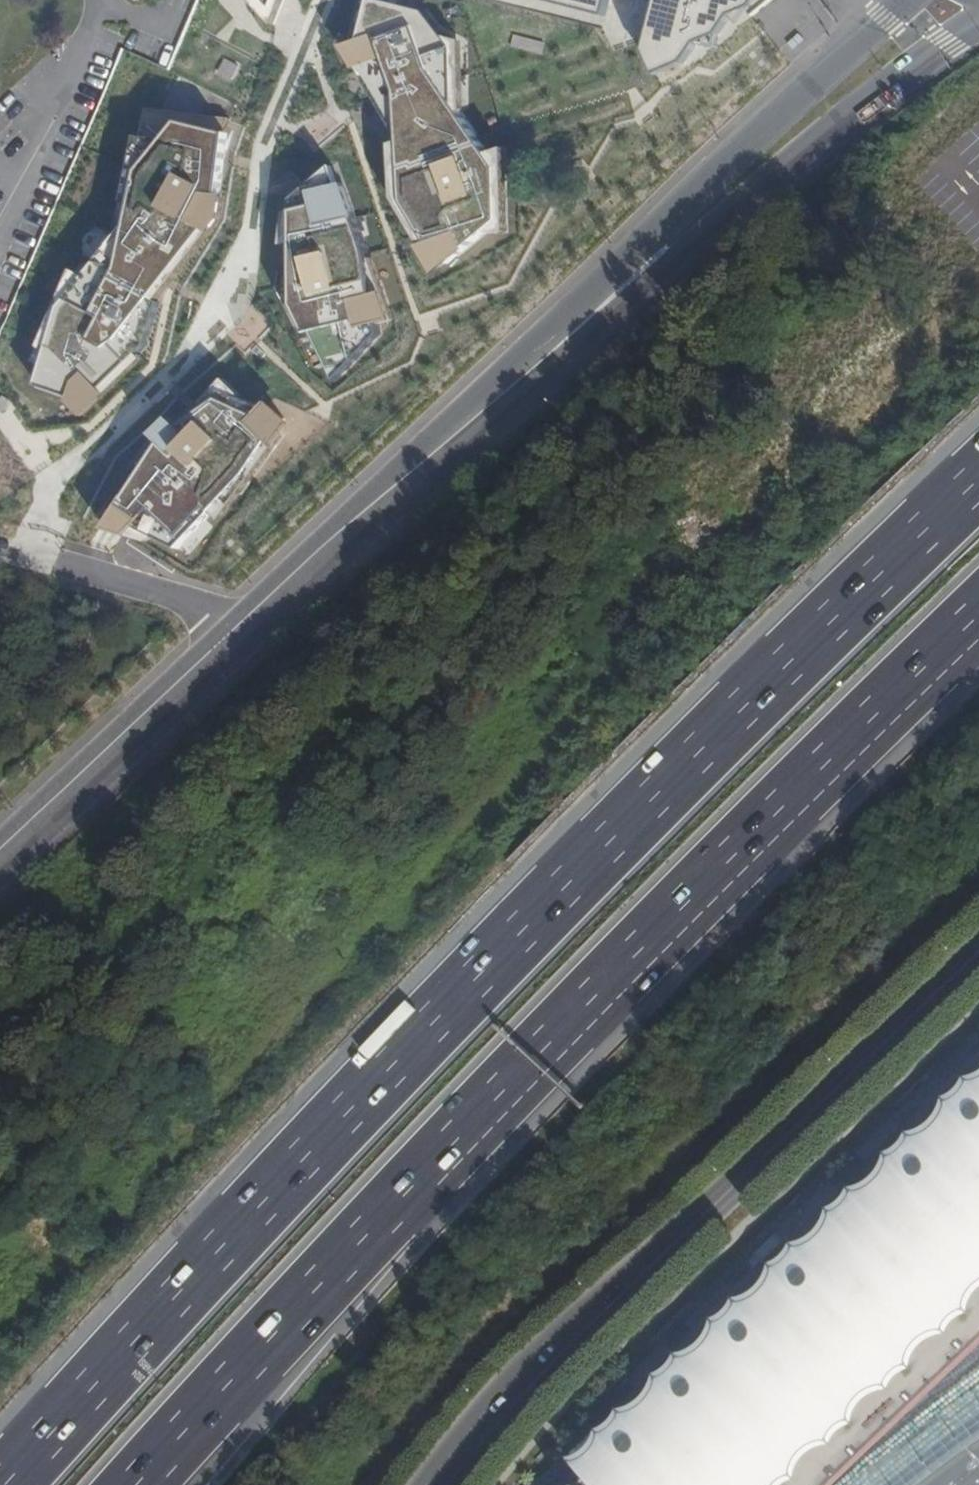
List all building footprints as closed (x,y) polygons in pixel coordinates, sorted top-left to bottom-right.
[(290,0),(254,0),(280,23),(290,0)] [(395,0),(376,0),(362,59),(398,139),(401,198),(428,241),(508,219),(506,166),(469,117),(466,42),(434,8),(395,0)] [(615,16),(619,0),(550,0),(615,16)] [(655,52),(667,70),(695,59),(707,40),(726,32),(741,13),(764,5),(766,0),(669,0),(655,52)] [(233,133),(185,120),(137,169),(123,237),(68,304),(40,388),(60,395),(90,402),(155,344),(168,303),(193,266),(231,213),(233,133)] [(406,321),(348,158),(282,204),(284,298),(344,388),(406,321)] [(154,446),(107,517),(190,546),(311,422),(229,364),(154,446)] [(704,502),(669,529),(683,547),(718,519),(704,502)] [(978,1345),(978,1082),(917,1142),(925,1151),(906,1169),(898,1161),(806,1250),(811,1255),(791,1274),(787,1268),(693,1362),(698,1368),(678,1386),(674,1382),(607,1450),(575,1484),(835,1484),(978,1345)] [(915,1483),(912,1484),(978,1484),(978,1435),(915,1483)]
